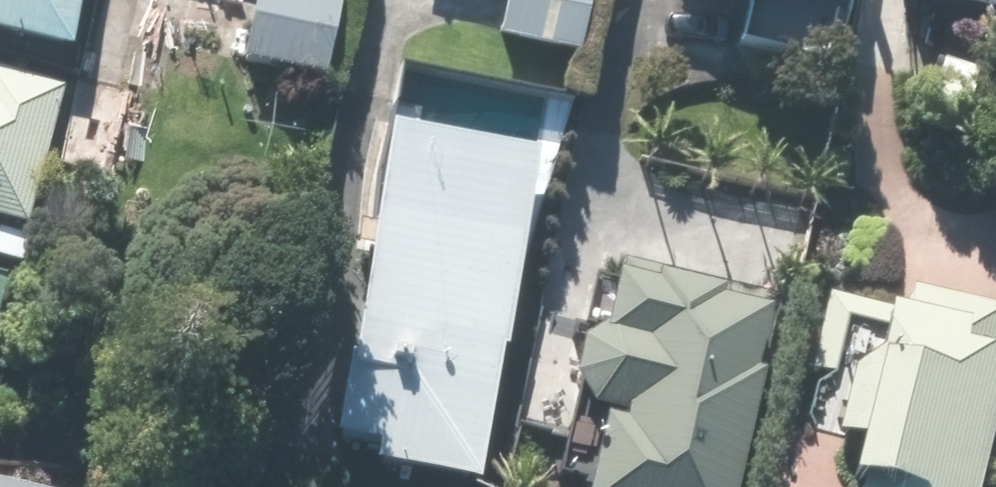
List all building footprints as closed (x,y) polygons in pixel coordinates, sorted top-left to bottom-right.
[(63,61),(74,0),(0,0),(0,50),(63,61)] [(240,70),(318,81),(330,0),(250,0),(240,70)] [(491,39),(569,58),(583,0),(500,0),(491,39)] [(833,12),(836,0),(782,0),(833,12)] [(888,4),(995,24),(995,0),(889,0),(888,4)] [(20,233),(62,83),(0,66),(0,228),(20,233)] [(131,99),(78,85),(55,167),(109,181),(131,99)] [(315,450),(366,459),(363,479),(405,486),(465,486),(525,163),(374,135),(315,450)] [(576,285),(558,411),(593,416),(582,486),(732,486),(757,311),(576,285)] [(995,385),(995,310),(905,294),(899,328),(865,322),(837,486),(978,486),(995,385)]
